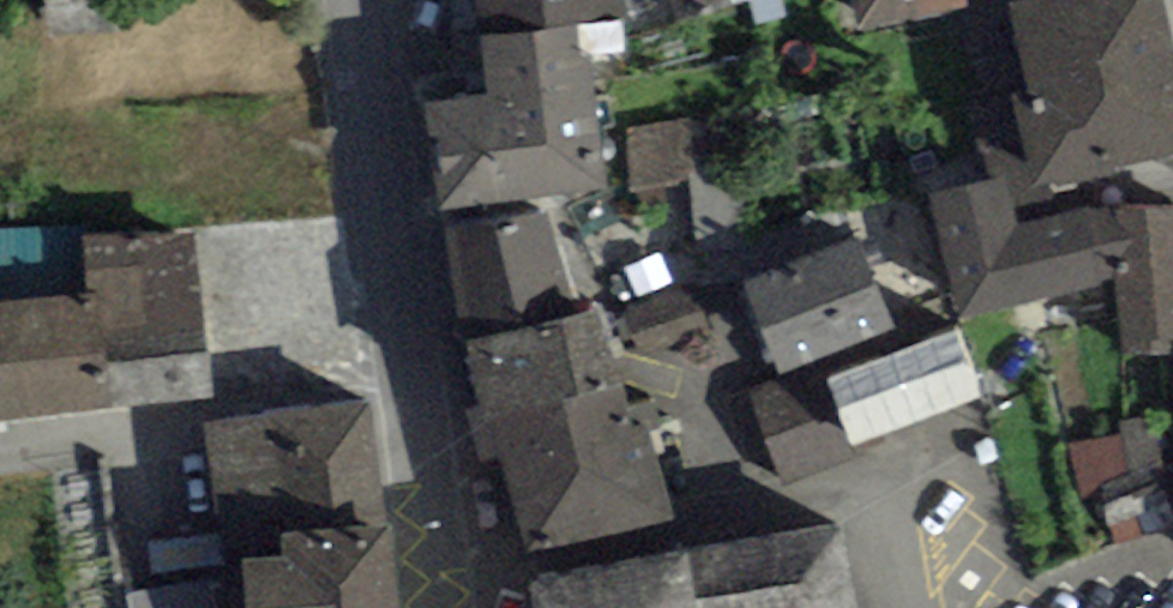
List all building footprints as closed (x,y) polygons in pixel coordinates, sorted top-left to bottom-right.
[(479,36),(618,19),(631,17),(629,0),(474,0),(479,36)] [(732,0),(673,0),(680,22),(733,5),(732,0)] [(733,5),(749,2),(756,28),(788,17),(783,0),(732,0),(733,5)] [(857,31),(968,6),(967,0),(850,0),(857,31)] [(1007,3),(1028,93),(1012,97),(1032,185),(1172,154),(1172,40),(1164,0),(1020,0),(1007,3)] [(623,54),(618,19),(479,36),(486,96),(596,83),(593,58),(623,54)] [(607,186),(596,83),(486,96),(425,106),(439,210),(607,186)] [(699,182),(690,183),(697,248),(752,241),(739,114),(691,120),(699,182)] [(699,182),(691,120),(623,128),(631,190),(690,183),(699,182)] [(1119,276),(1117,209),(1087,209),(1020,224),(1007,176),(930,194),(957,321),(1119,276)] [(1117,209),(1119,276),(1122,357),(1172,356),(1172,340),(1172,207),(1117,209)] [(549,211),(443,227),(467,344),(577,316),(549,211)] [(193,232),(88,238),(90,262),(0,266),(0,420),(216,396),(193,232)] [(779,374),(893,328),(857,237),(742,283),(779,374)] [(598,310),(577,316),(467,344),(483,414),(623,383),(598,310)] [(826,378),(850,446),(983,398),(958,331),(826,378)] [(826,378),(821,366),(750,392),(783,486),(855,460),(850,446),(826,378)] [(628,405),(623,383),(483,414),(470,417),(480,461),(503,455),(525,554),(672,520),(652,432),(662,430),(655,399),(628,405)] [(369,400),(206,423),(226,563),(245,561),(284,556),(282,539),(388,525),(369,400)] [(1165,482),(1152,417),(1118,424),(1121,435),(1067,446),(1078,499),(1165,482)] [(388,525),(282,539),(284,556),(245,561),(249,607),(397,607),(388,525)] [(528,582),(533,607),(859,607),(845,526),(528,582)] [(129,598),(131,607),(220,607),(215,583),(129,598)]
